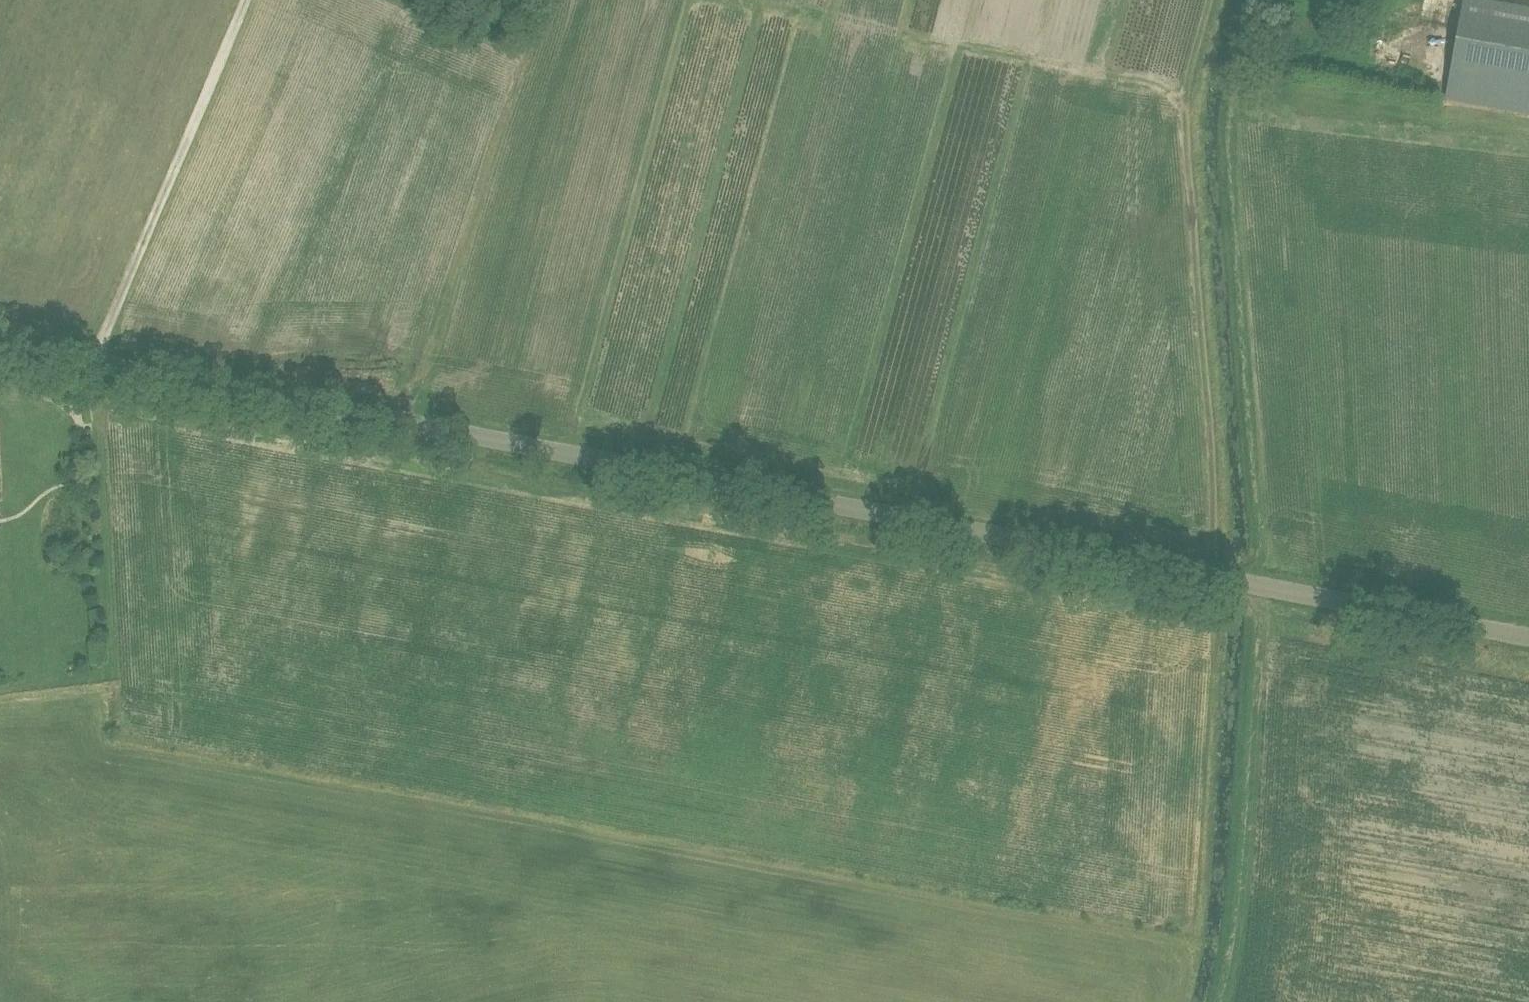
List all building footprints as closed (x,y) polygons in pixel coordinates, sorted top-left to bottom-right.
[(1460,12),(1444,98),(1528,113),(1528,25),(1460,12)]
